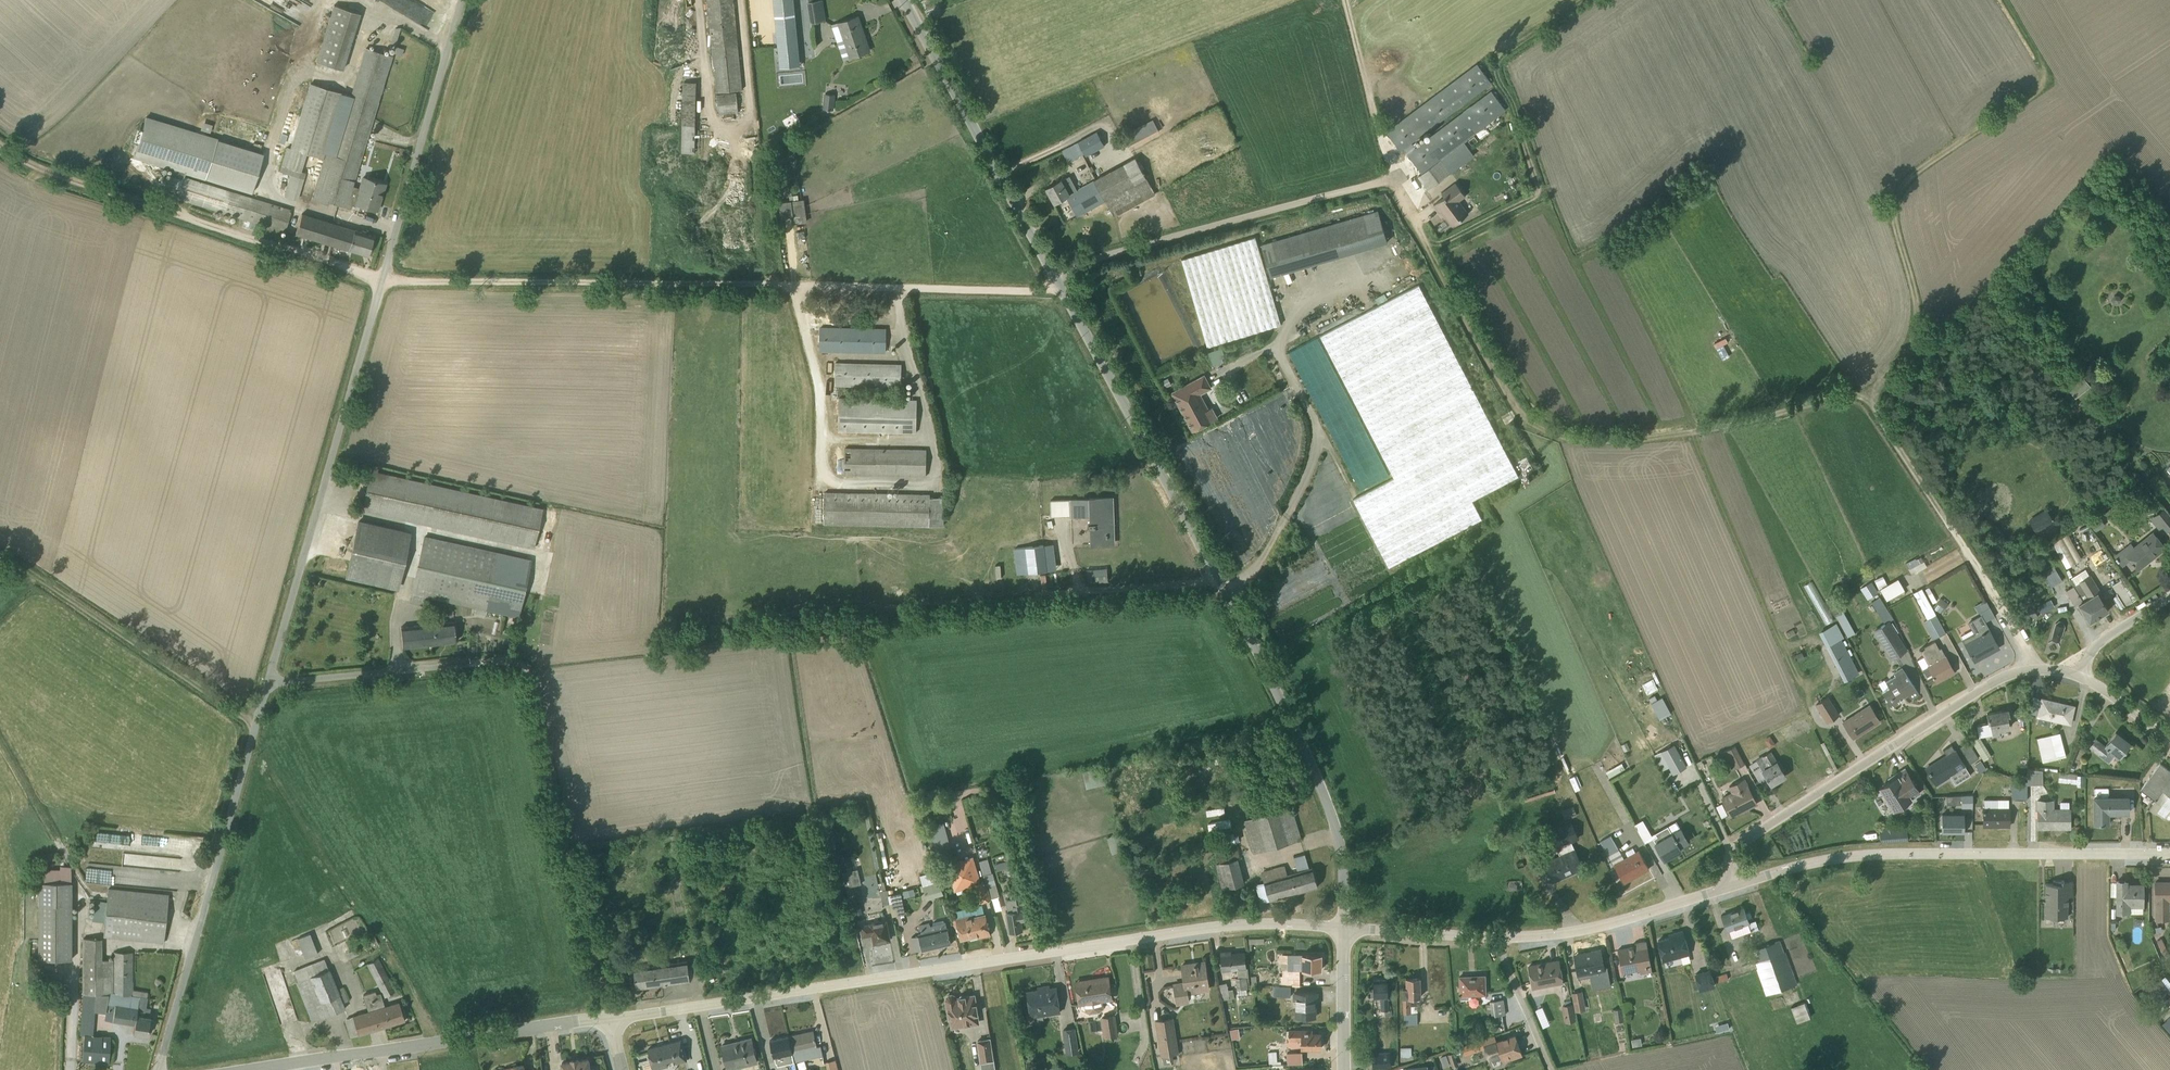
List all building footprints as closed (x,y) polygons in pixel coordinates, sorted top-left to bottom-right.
[(300,22),(312,0),(258,0),(300,22)] [(716,92),(742,89),(734,0),(707,0),(716,92)] [(769,34),(766,0),(740,0),(745,37),(769,34)] [(795,0),(773,0),(784,98),(804,96),(803,72),(806,71),(804,58),(802,58),(795,0)] [(826,20),(823,0),(817,0),(807,1),(811,23),(826,20)] [(360,14),(333,6),(316,61),(343,69),(360,14)] [(864,33),(858,16),(831,24),(843,59),(867,51),(870,50),(864,33)] [(328,201),(345,207),(352,185),(391,54),(364,46),(350,96),(309,83),(289,148),(286,147),(279,171),(290,174),(284,196),(297,200),(305,172),(301,171),(306,153),(323,158),(311,199),(328,204),(328,201)] [(1416,146),(1413,141),(1491,83),(1477,64),(1389,129),(1391,131),(1386,134),(1403,158),(1407,155),(1421,173),(1418,176),(1428,190),(1450,173),(1440,159),(1505,110),(1490,90),(1416,146)] [(695,81),(683,81),(681,152),(699,153),(700,134),(694,133),(695,81)] [(717,94),(718,114),(776,108),(774,88),(717,94)] [(824,92),(823,107),(834,108),(835,92),(824,92)] [(133,157),(172,169),(167,189),(180,193),(178,197),(284,229),(290,210),(278,206),(230,191),(184,177),(185,173),(251,193),(262,153),(218,139),(145,117),(142,129),(137,127),(133,140),(138,141),(133,157)] [(1129,148),(1159,132),(1152,119),(1122,134),(1129,148)] [(200,128),(210,131),(213,123),(203,120),(200,128)] [(235,120),(231,132),(237,135),(235,139),(251,144),(256,131),(258,131),(259,127),(242,121),(241,122),(235,120)] [(1097,131),(1077,142),(1085,157),(1105,146),(1097,131)] [(1061,150),(1068,162),(1076,157),(1069,146),(1061,150)] [(1114,216),(1155,193),(1135,157),(1077,189),(1069,175),(1046,188),(1054,202),(1065,196),(1077,216),(1105,201),(1114,216)] [(358,187),(352,185),(345,207),(350,208),(351,204),(355,205),(355,203),(377,209),(384,184),(361,177),(358,187)] [(1455,182),(1441,192),(1444,196),(1433,204),(1439,212),(1441,211),(1452,225),(1468,212),(1459,201),(1465,196),(1455,182)] [(792,216),(793,223),(807,222),(804,199),(798,199),(797,194),(795,194),(794,185),(787,186),(789,201),(778,202),(780,217),(792,216)] [(1378,210),(1261,244),(1270,276),(1387,242),(1378,210)] [(373,235),(301,214),(295,234),(366,255),(373,235)] [(1258,236),(1183,255),(1205,339),(1218,336),(1217,329),(1212,330),(1211,327),(1219,325),(1218,322),(1227,319),(1231,336),(1280,324),(1258,236)] [(1456,249),(1447,253),(1451,262),(1460,257),(1456,249)] [(1423,284),(1322,330),(1369,432),(1378,428),(1371,426),(1373,424),(1367,420),(1368,416),(1364,409),(1371,381),(1376,378),(1388,381),(1392,388),(1395,389),(1394,380),(1404,375),(1418,368),(1413,366),(1420,354),(1424,356),(1432,352),(1432,354),(1442,353),(1441,357),(1447,358),(1447,363),(1454,360),(1455,368),(1456,367),(1463,371),(1423,284)] [(819,327),(819,347),(879,348),(880,327),(819,327)] [(1730,354),(1724,344),(1733,338),(1729,330),(1713,339),(1723,358),(1730,354)] [(1389,474),(1312,331),(1284,346),(1361,489),(1389,474)] [(1221,348),(1208,352),(1213,365),(1221,362),(1219,356),(1223,354),(1221,348)] [(835,361),(835,384),(902,386),(902,363),(835,361)] [(1355,495),(1386,564),(1483,520),(1473,497),(1517,477),(1466,364),(1468,391),(1464,391),(1469,396),(1471,431),(1463,435),(1463,443),(1457,443),(1452,434),(1443,439),(1443,442),(1436,435),(1430,437),(1433,444),(1429,446),(1429,452),(1415,452),(1416,475),(1401,458),(1390,459),(1383,445),(1380,445),(1394,478),(1355,495)] [(1172,393),(1192,431),(1218,417),(1212,406),(1208,408),(1201,394),(1213,388),(1206,375),(1172,393)] [(1959,381),(1962,395),(1981,390),(1978,377),(1959,381)] [(839,399),(838,427),(911,429),(912,401),(839,399)] [(844,448),(844,469),(921,470),(921,449),(844,448)] [(2161,471),(2163,481),(2169,487),(2169,463),(2162,470),(2161,471)] [(544,509),(372,469),(363,509),(534,549),(544,509)] [(823,491),(823,519),(926,521),(927,494),(823,491)] [(2147,494),(2132,494),(2132,510),(2147,510),(2147,494)] [(1112,498),(1049,500),(1050,517),(1090,516),(1090,543),(1114,542),(1112,498)] [(2150,519),(2158,529),(2162,526),(2166,532),(2169,529),(2169,516),(2163,508),(2150,519)] [(2060,531),(2045,509),(2028,520),(2042,543),(2060,531)] [(2097,514),(2088,521),(2095,531),(2104,525),(2097,514)] [(409,531),(357,520),(346,576),(398,587),(409,531)] [(2117,561),(2121,566),(2130,560),(2137,568),(2164,547),(2151,531),(2133,546),(2130,543),(2113,556),(2115,558),(2114,558),(2117,561)] [(520,617),(532,558),(422,534),(408,602),(427,606),(429,597),(520,617)] [(2062,535),(2051,541),(2065,567),(2076,562),(2062,535)] [(1054,544),(1016,548),(1019,574),(1057,569),(1054,544)] [(1911,559),(1905,562),(1909,569),(1923,562),(1920,556),(1912,560),(1911,559)] [(2021,570),(2032,565),(2029,558),(2018,564),(2021,570)] [(2062,580),(2053,566),(2042,572),(2045,577),(2044,577),(2050,587),(2062,580)] [(2083,600),(2087,598),(2098,615),(2107,610),(2098,594),(2101,591),(2090,574),(2089,575),(2085,569),(2070,579),(2073,585),(2083,600)] [(1883,575),(1874,580),(1878,589),(1879,588),(1886,599),(1904,589),(1897,578),(1887,584),(1883,575)] [(2123,578),(2111,585),(2115,590),(2110,593),(2120,608),(2135,597),(2123,578)] [(1812,580),(1805,584),(1819,608),(1825,604),(1812,580)] [(1871,581),(1860,587),(1866,598),(1877,591),(1871,581)] [(2098,615),(2087,598),(2083,600),(2073,585),(2065,590),(2074,606),(2078,603),(2089,621),(2098,615)] [(1936,600),(1928,586),(1924,589),(1932,603),(1936,600)] [(2021,586),(2010,592),(2023,613),(2024,613),(2030,621),(2038,616),(2033,608),(2034,607),(2021,586)] [(1945,631),(1921,587),(1913,592),(1927,619),(1923,621),(1932,638),(1945,631)] [(1885,623),(1872,630),(1891,659),(1907,649),(1889,621),(1893,619),(1879,597),(1871,601),(1885,623)] [(1934,606),(1941,612),(1948,604),(1940,597),(1934,606)] [(2037,607),(2040,614),(2054,606),(2050,599),(2037,607)] [(1986,602),(1975,607),(1979,615),(1980,614),(1984,621),(1994,616),(1986,602)] [(1854,632),(1842,609),(1834,613),(1847,636),(1854,632)] [(1973,659),(1985,653),(1985,654),(1998,647),(1980,614),(1967,622),(1971,629),(1960,635),(1973,659)] [(452,621),(400,626),(402,647),(454,641),(452,621)] [(1843,637),(1835,622),(1818,632),(1843,681),(1858,673),(1841,639),(1843,637)] [(2055,623),(2051,639),(2059,641),(2063,625),(2055,623)] [(1934,641),(1919,649),(1920,651),(1923,656),(1917,659),(1927,678),(1931,675),(1933,677),(1936,682),(1954,672),(1940,647),(1938,648),(1934,641)] [(1803,657),(1801,651),(1794,654),(1798,661),(1804,658),(1803,658),(1803,657)] [(1878,683),(1882,689),(1881,690),(1886,698),(1885,699),(1891,707),(1901,701),(1899,697),(1902,695),(1903,697),(1907,694),(1910,700),(1919,694),(1901,667),(1893,673),(1894,675),(1885,681),(1884,679),(1878,683)] [(1648,672),(1637,679),(1644,691),(1655,685),(1648,672)] [(1650,703),(1659,719),(1671,713),(1660,692),(1649,698),(1651,702),(1650,703)] [(1828,696),(1815,704),(1826,722),(1839,714),(1828,696)] [(2041,699),(2036,723),(2050,726),(2051,720),(2069,724),(2073,706),(2041,699)] [(1842,720),(1853,738),(1879,721),(1868,703),(1842,720)] [(1977,724),(1979,737),(1991,734),(1992,736),(1999,734),(1999,730),(2009,728),(2008,720),(2010,720),(2008,709),(1987,713),(1988,722),(1977,724)] [(2096,738),(2089,746),(2108,761),(2115,753),(2119,756),(2130,743),(2115,731),(2105,745),(2096,738)] [(2058,733),(2036,738),(2042,762),(2064,757),(2058,733)] [(1991,756),(1979,737),(1970,739),(1984,761),(1991,756)] [(1978,757),(1967,741),(1959,747),(1969,763),(1978,757)] [(1770,784),(1785,775),(1781,770),(1784,768),(1778,759),(1777,760),(1771,750),(1763,755),(1762,754),(1755,759),(1755,760),(1750,763),(1739,743),(1738,744),(1735,745),(1755,783),(1766,777),(1770,784)] [(1686,765),(1674,744),(1660,752),(1673,773),(1686,765)] [(1970,774),(1951,744),(1943,750),(1946,755),(1926,768),(1936,785),(1950,776),(1955,784),(1970,774)] [(1735,745),(1722,752),(1732,770),(1744,763),(1735,745)] [(1221,750),(1204,755),(1207,767),(1224,762),(1221,750)] [(1708,773),(1702,760),(1697,758),(1702,775),(1708,773)] [(1985,768),(1981,761),(1974,765),(1979,772),(1985,768)] [(2169,778),(2169,771),(2159,763),(2140,790),(2154,800),(2169,778)] [(2027,768),(2027,784),(2043,783),(2042,770),(2027,768)] [(1902,804),(1920,793),(1906,770),(1879,787),(1887,800),(1885,801),(1893,812),(1903,806),(1902,804)] [(2059,771),(2059,781),(2084,782),(2084,772),(2059,771)] [(1730,813),(1730,814),(1742,808),(1743,809),(1756,802),(1743,778),(1728,786),(1730,791),(1721,796),(1724,802),(1718,805),(1723,816),(1730,813)] [(2154,800),(2147,809),(2157,816),(2159,814),(2164,817),(2169,809),(2169,778),(2154,800)] [(2027,787),(2011,787),(2011,799),(2027,799),(2027,787)] [(2107,788),(2093,788),(2094,823),(2108,823),(2108,814),(2128,814),(2128,796),(2107,796),(2107,788)] [(1974,792),(1947,793),(1948,810),(1960,809),(1960,806),(1974,806),(1974,792)] [(1997,799),(1983,799),(1983,826),(2009,825),(2008,807),(1997,808),(1997,799)] [(2037,799),(2037,827),(2069,827),(2069,801),(2059,801),(2059,807),(2053,807),(2053,799),(2037,799)] [(1253,819),(1244,822),(1253,852),(1301,837),(1291,807),(1268,814),(1265,805),(1250,809),(1253,819)] [(1564,820),(1577,815),(1573,805),(1560,810),(1564,820)] [(1964,813),(1941,813),(1941,832),(1963,832),(1964,813)] [(1652,838),(1664,859),(1681,849),(1679,846),(1688,841),(1676,820),(1652,834),(1643,819),(1634,824),(1645,842),(1652,838)] [(1545,862),(1553,880),(1582,867),(1570,842),(1579,837),(1571,821),(1547,833),(1558,856),(1545,862)] [(1908,825),(1881,826),(1882,840),(1908,839),(1908,825)] [(1617,847),(1610,835),(1599,841),(1606,853),(1617,847)] [(882,836),(876,838),(885,880),(890,902),(892,914),(906,912),(901,891),(894,893),(882,836)] [(1113,852),(1122,849),(1118,837),(1109,839),(1113,852)] [(1217,863),(1224,889),(1232,887),(1233,892),(1243,889),(1241,884),(1244,884),(1237,859),(1240,858),(1236,846),(1216,852),(1219,863),(1217,863)] [(1627,855),(1613,863),(1623,882),(1649,868),(1638,849),(1635,851),(1632,847),(1625,851),(1627,855)] [(180,867),(181,856),(123,850),(121,864),(89,861),(87,880),(130,884),(132,862),(180,867)] [(1255,885),(1260,902),(1315,885),(1305,852),(1293,856),(1298,870),(1287,873),(1285,865),(1260,872),(1264,883),(1255,885)] [(991,898),(985,880),(981,881),(972,856),(946,865),(955,891),(974,884),(980,902),(991,898)] [(985,880),(991,898),(999,896),(988,857),(980,860),(985,880)] [(72,870),(38,869),(37,960),(71,961),(72,870)] [(861,883),(857,869),(842,873),(846,887),(861,883)] [(943,893),(936,870),(920,875),(927,898),(943,893)] [(1506,880),(1506,889),(1521,888),(1521,879),(1506,880)] [(2052,883),(2045,883),(2045,916),(2066,917),(2067,896),(2071,896),(2071,880),(2052,879),(2052,883)] [(890,902),(885,880),(878,881),(883,904),(890,902)] [(2126,881),(2117,881),(2116,912),(2142,912),(2142,885),(2125,884),(2126,881)] [(2155,882),(2156,920),(2169,920),(2169,910),(2169,881),(2155,882)] [(105,922),(103,937),(165,943),(169,895),(108,889),(107,902),(96,901),(94,921),(105,922)] [(1023,928),(1021,918),(1025,917),(1022,897),(1020,897),(1019,893),(1010,894),(1010,898),(1007,899),(1008,911),(1006,911),(1008,930),(1023,928)] [(863,912),(861,902),(854,904),(856,913),(863,912)] [(983,903),(953,910),(955,917),(952,918),(955,931),(959,930),(961,937),(976,934),(977,936),(990,933),(983,903)] [(1743,907),(1722,915),(1727,931),(1729,930),(1732,938),(1750,931),(1751,932),(1758,930),(1755,920),(1749,922),(1747,918),(1751,916),(1749,910),(1745,912),(1743,907)] [(885,919),(860,924),(863,936),(872,934),(874,943),(890,939),(885,919)] [(922,950),(951,943),(946,919),(934,922),(934,924),(930,925),(929,922),(919,924),(921,932),(918,932),(918,935),(912,936),(915,950),(921,948),(922,950)] [(309,930),(296,935),(304,957),(317,953),(309,930)] [(1658,940),(1664,961),(1689,954),(1682,930),(1673,933),(1674,936),(1658,940)] [(100,940),(82,939),(81,1035),(84,1036),(82,1060),(108,1063),(109,1036),(92,1035),(94,1012),(105,1013),(104,1021),(134,1026),(133,1034),(147,1035),(150,1008),(145,1007),(147,992),(132,989),(132,952),(113,951),(113,960),(103,961),(100,940)] [(1635,946),(1617,949),(1622,973),(1639,970),(1639,973),(1651,971),(1646,940),(1634,943),(1635,946)] [(1779,940),(1752,949),(1756,961),(1755,962),(1766,994),(1797,984),(1786,951),(1784,951),(1779,940)] [(1600,949),(1573,954),(1577,976),(1595,973),(1596,983),(1613,980),(1610,967),(1604,969),(1600,949)] [(1221,952),(1222,970),(1237,969),(1237,977),(1236,977),(1237,990),(1238,989),(1239,994),(1247,993),(1246,986),(1249,986),(1248,967),(1245,967),(1244,953),(1231,954),(1230,951),(1221,952)] [(1321,954),(1288,954),(1288,964),(1282,963),(1282,977),(1279,977),(1279,985),(1290,985),(1300,985),(1300,969),(1321,969),(1321,954)] [(325,958),(292,970),(311,1021),(344,1008),(341,1001),(347,999),(341,985),(336,987),(325,958)] [(395,990),(378,958),(367,964),(384,996),(395,990)] [(688,960),(634,967),(637,987),(691,979),(688,960)] [(1558,960),(1529,965),(1533,987),(1562,981),(1558,960)] [(1209,989),(1204,961),(1183,964),(1185,980),(1173,982),(1176,1003),(1190,1001),(1188,992),(1209,989)] [(1709,968),(1694,972),(1699,990),(1714,986),(1709,968)] [(1726,972),(1715,975),(1717,981),(1728,978),(1726,972)] [(1459,976),(1460,995),(1485,993),(1484,975),(1459,976)] [(1112,999),(1108,976),(1076,981),(1080,1007),(1090,1012),(1100,1011),(1103,1007),(1103,1001),(1112,999)] [(1405,987),(1402,987),(1403,1024),(1417,1023),(1417,1012),(1411,1012),(1411,997),(1420,997),(1420,977),(1405,978),(1405,987)] [(1380,1009),(1388,1009),(1387,979),(1373,979),(1373,989),(1370,989),(1371,996),(1380,996),(1380,1009)] [(1226,982),(1218,983),(1222,999),(1235,996),(1233,988),(1228,989),(1226,982)] [(1060,1013),(1056,986),(1049,987),(1048,985),(1042,986),(1042,988),(1028,991),(1032,1017),(1060,1013)] [(1290,996),(1290,985),(1279,985),(1273,985),(1273,996),(1290,996)] [(350,1037),(404,1019),(398,1001),(384,1005),(379,992),(376,993),(375,990),(362,995),(367,1011),(344,1018),(350,1037)] [(1584,1009),(1580,991),(1572,993),(1576,1011),(1584,1009)] [(1295,1000),(1295,1016),(1315,1016),(1315,1001),(1317,1001),(1317,992),(1292,992),(1292,1000),(1295,1000)] [(979,1023),(974,994),(956,997),(954,994),(951,993),(949,994),(947,995),(946,999),(951,1027),(979,1023)] [(1491,1011),(1492,1024),(1503,1023),(1502,1014),(1505,1014),(1503,998),(1489,1000),(1490,1003),(1486,1003),(1487,1012),(1491,1011)] [(1561,1005),(1565,1022),(1576,1019),(1572,1002),(1561,1005)] [(1803,1002),(1791,1007),(1796,1022),(1809,1017),(1803,1002)] [(1623,1020),(1621,1007),(1613,1009),(1615,1022),(1623,1020)] [(1115,1014),(1101,1017),(1104,1036),(1119,1033),(1115,1014)] [(1178,1051),(1173,1017),(1156,1019),(1161,1054),(1178,1051)] [(1727,1019),(1717,1022),(1720,1032),(1730,1029),(1727,1019)] [(1079,1050),(1075,1026),(1062,1028),(1066,1052),(1079,1050)] [(1241,1037),(1239,1028),(1230,1029),(1232,1039),(1241,1037)] [(1301,1040),(1301,1048),(1320,1048),(1320,1032),(1311,1032),(1311,1029),(1289,1030),(1289,1040),(1301,1040)] [(812,1030),(788,1035),(794,1061),(822,1054),(820,1044),(815,1045),(812,1030)] [(1511,1059),(1520,1056),(1514,1034),(1495,1039),(1494,1035),(1461,1046),(1464,1054),(1483,1048),(1486,1056),(1487,1055),(1488,1059),(1500,1056),(1501,1059),(1510,1056),(1511,1059)] [(794,1061),(788,1035),(771,1039),(777,1065),(794,1061)] [(991,1036),(977,1038),(982,1069),(996,1069),(991,1036)] [(757,1062),(750,1037),(722,1044),(728,1069),(757,1062)] [(687,1060),(681,1039),(647,1047),(653,1068),(668,1065),(667,1060),(674,1058),(675,1063),(687,1060)] [(1410,1047),(1400,1047),(1401,1061),(1414,1060),(1414,1054),(1411,1054),(1410,1047)] [(1276,1051),(1268,1052),(1269,1065),(1281,1064),(1280,1061),(1276,1061),(1276,1051)] [(1302,1051),(1286,1052),(1287,1064),(1302,1062),(1302,1051)] [(1391,1066),(1390,1051),(1372,1052),(1373,1067),(1391,1066)] [(1447,1053),(1452,1066),(1458,1064),(1453,1051),(1447,1053)] [(1449,1065),(1445,1054),(1439,1056),(1443,1067),(1449,1065)] [(593,1068),(591,1069),(589,1057),(578,1059),(578,1056),(572,1057),(572,1060),(562,1061),(564,1069),(594,1069),(593,1068)] [(826,1062),(828,1069),(839,1069),(836,1058),(826,1062)]
